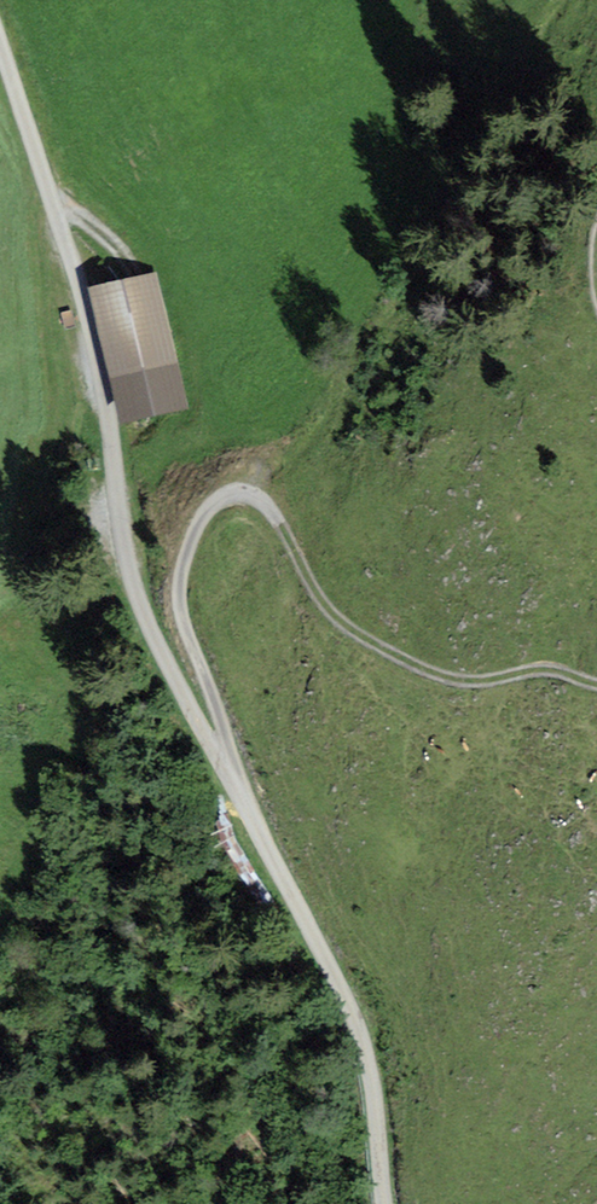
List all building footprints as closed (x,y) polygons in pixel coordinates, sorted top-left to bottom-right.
[(191,411),(156,276),(89,293),(125,428),(191,411)]
